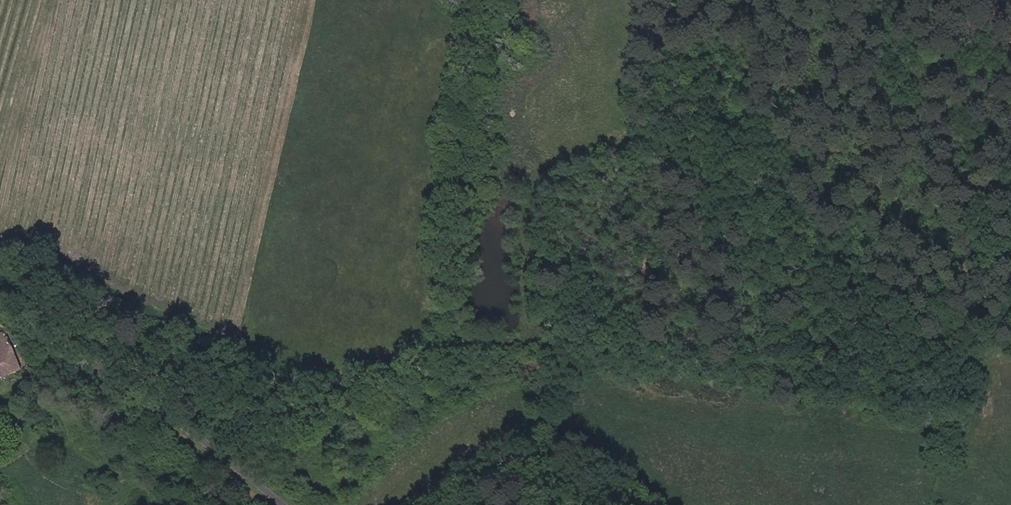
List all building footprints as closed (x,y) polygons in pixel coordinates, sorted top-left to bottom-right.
[(15,350),(11,333),(0,334),(0,377),(20,372),(17,361),(15,350)]
